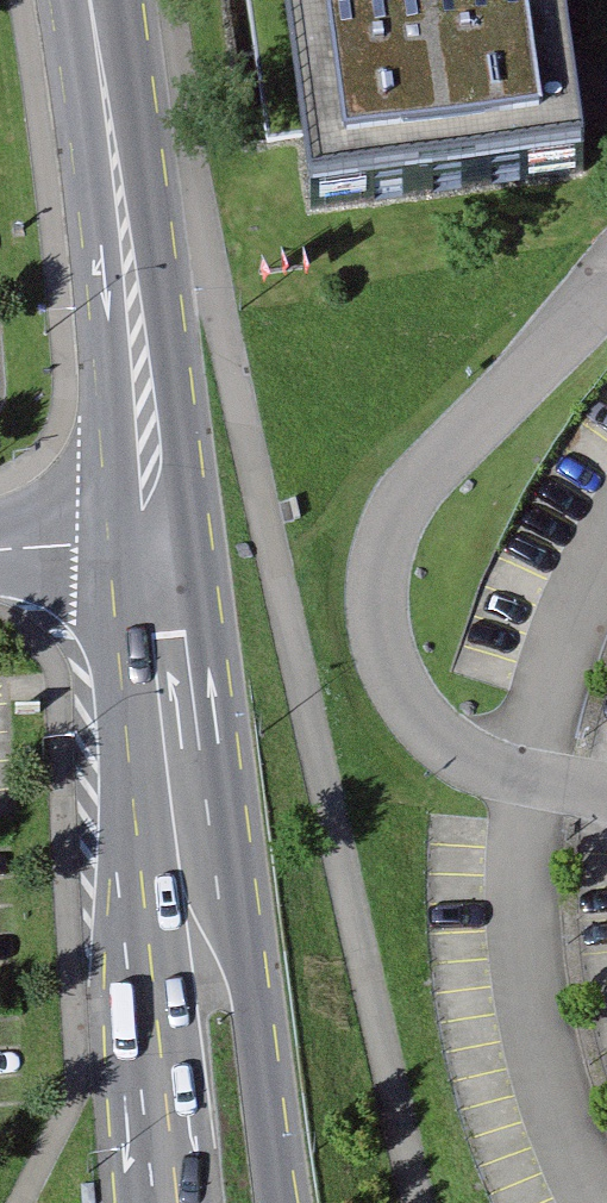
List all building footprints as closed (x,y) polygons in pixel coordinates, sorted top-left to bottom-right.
[(300,216),(567,178),(542,0),(269,0),(300,216)]
